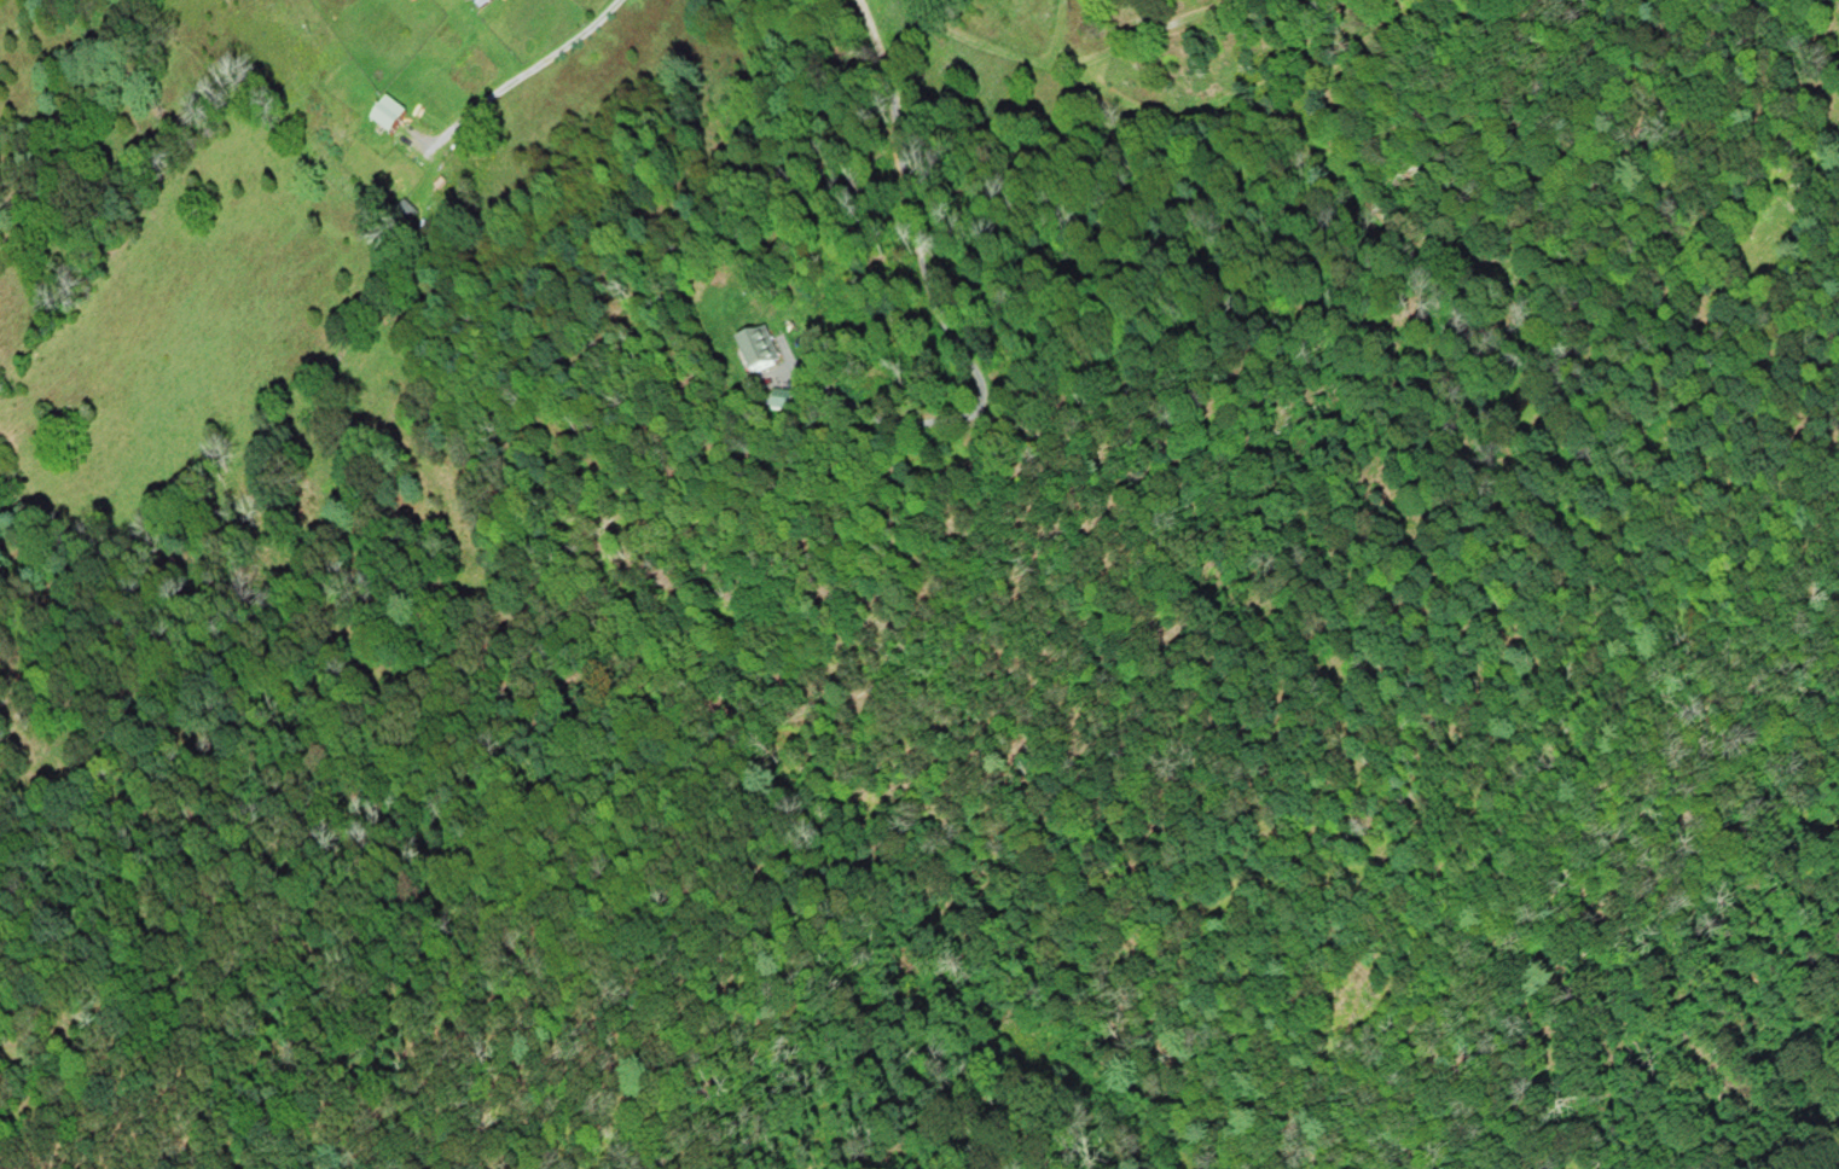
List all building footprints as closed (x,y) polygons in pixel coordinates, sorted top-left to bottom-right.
[(376,116),(399,92),(417,107),(395,133),(376,116)] [(737,345),(768,327),(787,361),(754,378),(737,345)]
